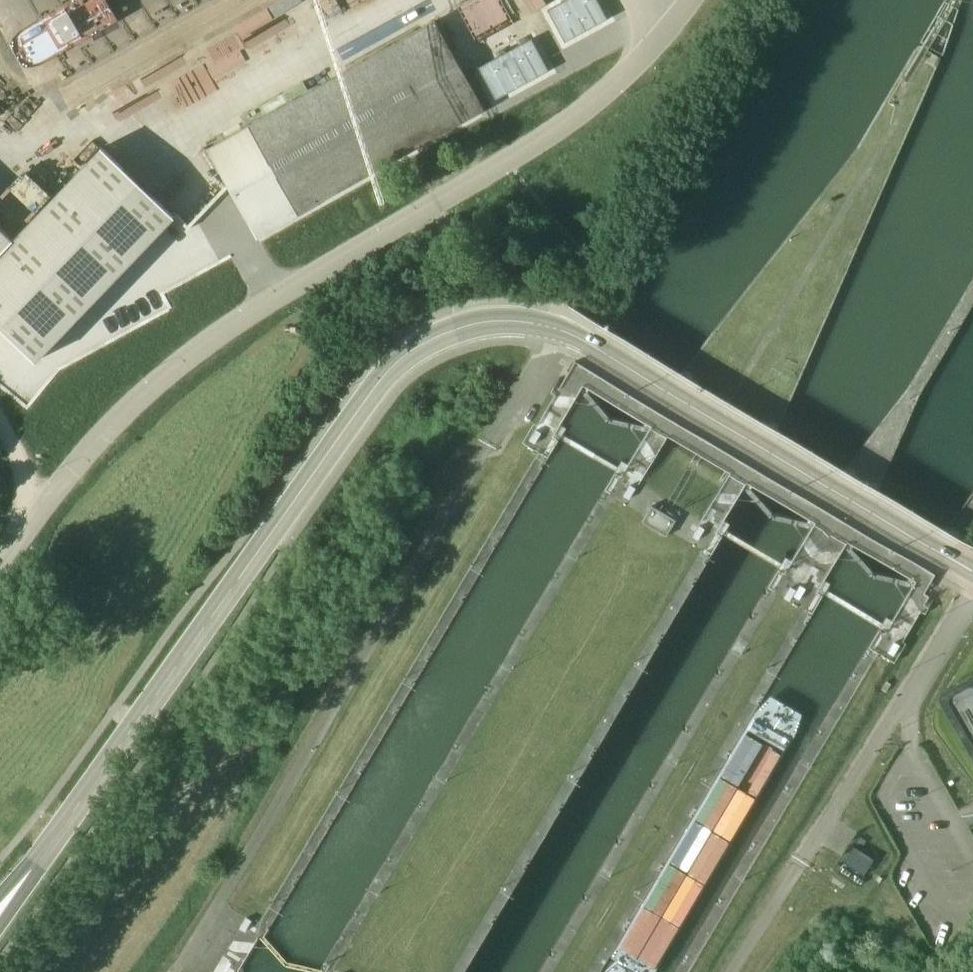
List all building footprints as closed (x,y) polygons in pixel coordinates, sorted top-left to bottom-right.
[(78,21),(87,36),(145,0),(112,0),(78,21)] [(597,0),(564,0),(547,10),(565,41),(608,18),(597,0)] [(257,237),(485,110),(472,86),(436,21),(208,149),(257,237)] [(544,72),(527,41),(475,68),(491,99),(544,72)] [(160,203),(101,147),(13,239),(0,226),(0,326),(37,361),(175,217),(160,203)] [(530,440),(536,443),(542,432),(537,429),(530,440)] [(624,496),(630,499),(637,488),(631,485),(624,496)] [(642,522),(667,536),(676,519),(653,506),(642,522)] [(693,537),(699,540),(705,529),(700,526),(693,537)] [(794,596),(800,599),(806,589),(801,585),(794,596)] [(785,598),(791,601),(797,590),(791,587),(785,598)] [(888,652),(894,655),(901,644),(895,641),(888,652)] [(942,689),(941,690),(940,691),(939,692),(939,694),(939,695),(939,696),(940,698),(972,755),(972,671),(942,689)] [(875,859),(854,846),(844,862),(864,875),(875,859)] [(240,928),(246,931),(253,920),(247,917),(240,928)]
